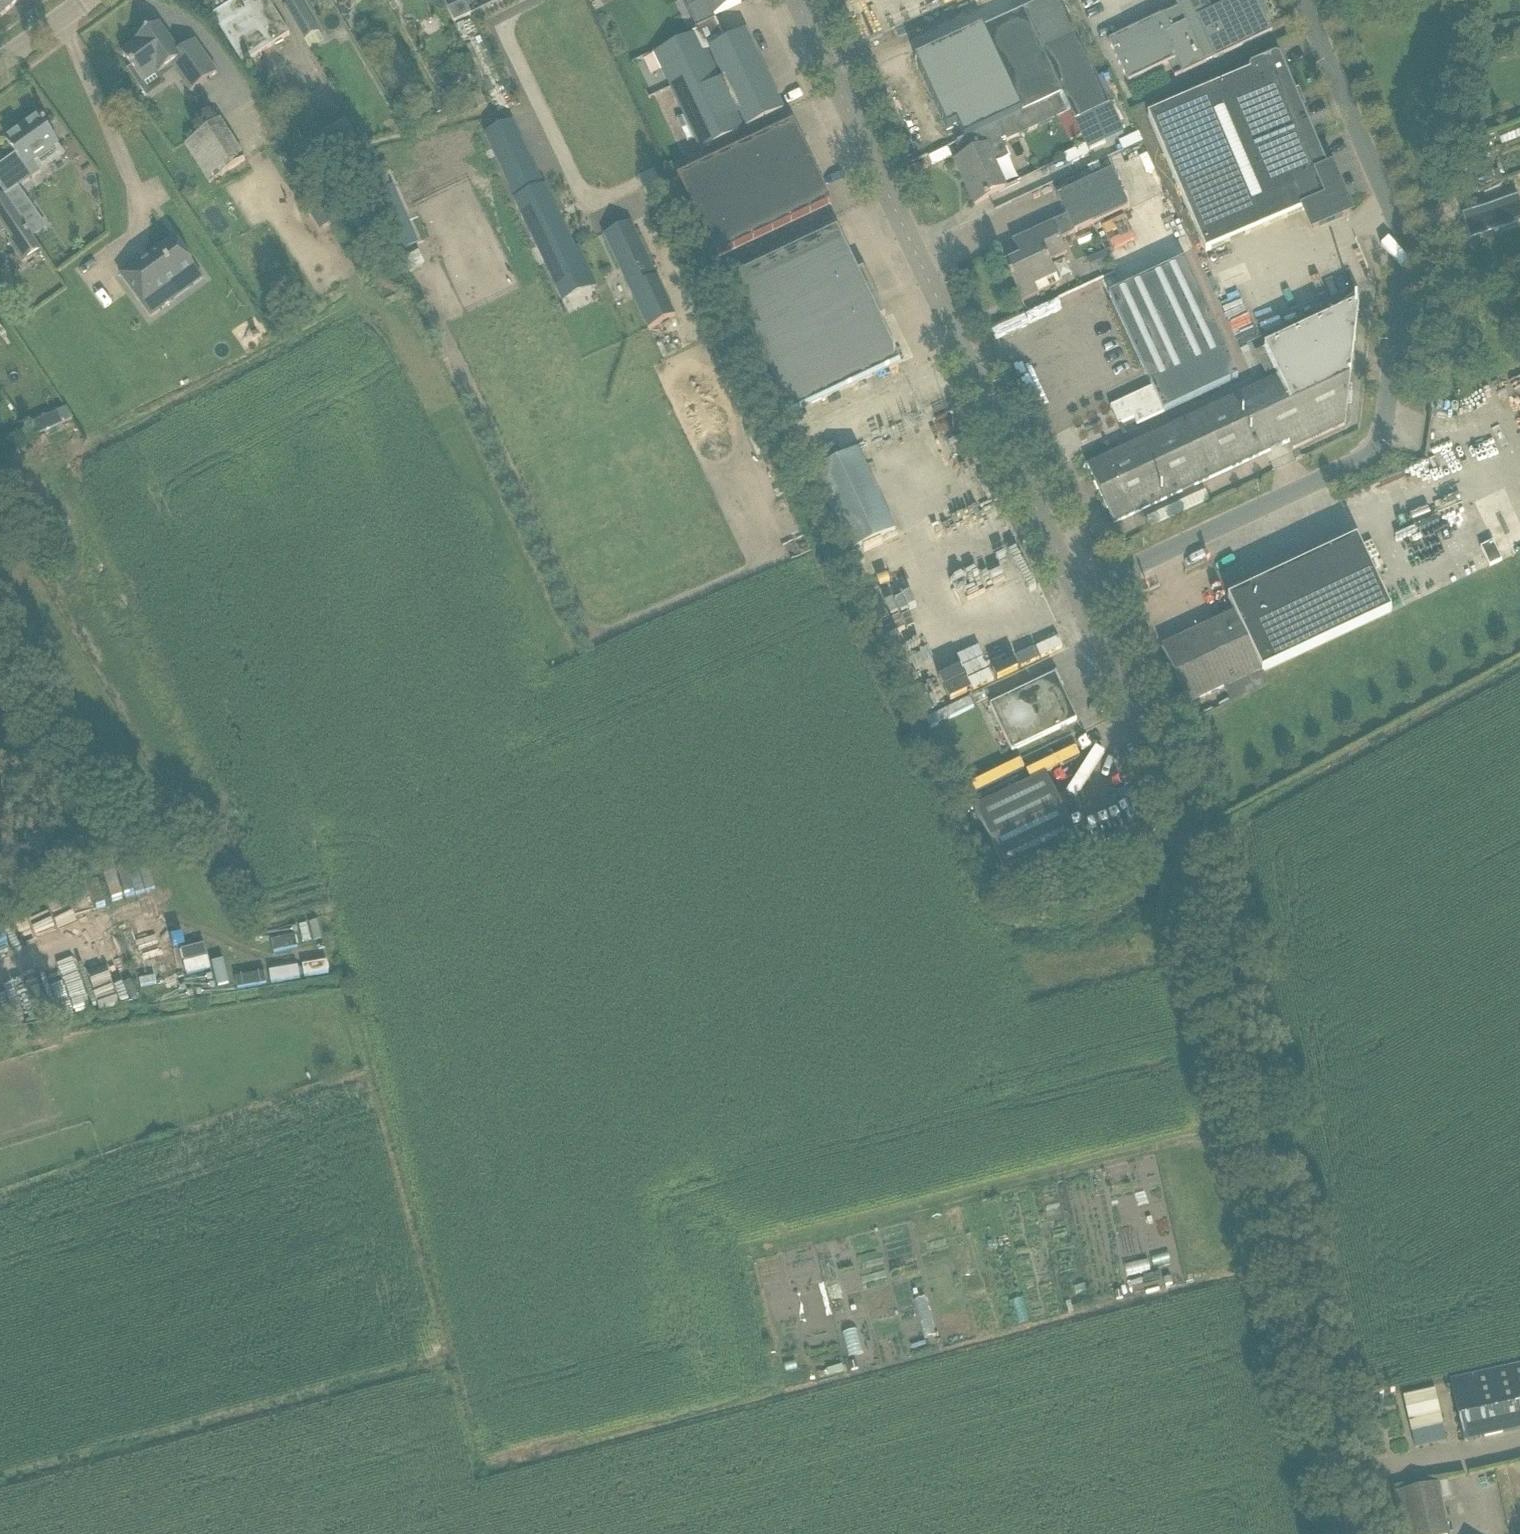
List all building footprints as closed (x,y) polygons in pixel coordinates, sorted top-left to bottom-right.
[(19,0),(0,0),(0,18),(19,0)] [(208,16),(212,13),(243,62),(289,33),(268,0),(194,0),(208,16)] [(285,9),(305,43),(320,34),(300,0),(285,9)] [(392,0),(387,3),(393,14),(398,11),(392,0)] [(608,10),(619,14),(623,4),(613,0),(612,0),(608,10)] [(700,6),(705,4),(712,17),(740,3),(739,0),(697,0),(700,6)] [(956,0),(915,0),(921,14),(956,0)] [(1056,0),(1047,0),(919,60),(958,144),(976,135),(983,150),(955,163),(974,205),(989,198),(988,197),(1005,189),(994,165),(1009,158),(1002,142),(1005,140),(1007,144),(1070,114),(1075,124),(1106,109),(1056,0)] [(1205,0),(1173,0),(1177,8),(1166,13),(1167,14),(1111,40),(1130,81),(1178,59),(1184,73),(1177,77),(1177,78),(1205,65),(1205,64),(1212,61),(1212,62),(1271,34),(1255,0),(1236,0),(1211,12),(1205,0)] [(178,54),(158,26),(144,36),(145,38),(140,42),(138,40),(134,43),(136,45),(121,55),(131,69),(128,72),(139,87),(157,74),(158,76),(171,67),(190,93),(217,74),(194,42),(178,54)] [(654,54),(700,151),(783,112),(745,32),(706,51),(697,33),(654,54)] [(1330,174),(1328,175),(1300,109),(1298,107),(1294,106),(1291,99),(1293,96),(1293,93),(1280,61),(1277,59),(1273,59),(1267,62),(1248,69),(1250,75),(1149,117),(1206,253),(1305,211),(1313,230),(1348,215),(1330,174)] [(451,83),(442,88),(445,94),(454,89),(454,90),(461,86),(457,79),(450,82),(451,83)] [(5,162),(22,187),(41,173),(34,163),(58,145),(44,126),(46,124),(44,122),(42,123),(38,118),(5,141),(15,155),(5,162)] [(512,121),(484,134),(502,172),(530,159),(512,121)] [(227,123),(187,140),(206,184),(246,167),(227,123)] [(677,180),(715,260),(831,206),(793,125),(677,180)] [(247,155),(282,208),(308,191),(273,137),(247,155)] [(848,170),(823,180),(831,202),(856,193),(848,170)] [(1128,208),(1111,172),(1057,198),(1066,217),(1012,243),(1019,258),(1003,266),(1021,304),(1059,286),(1049,264),(1066,256),(1059,241),(1128,208)] [(40,218),(19,186),(4,195),(25,227),(40,218)] [(393,186),(375,194),(380,205),(398,198),(393,186)] [(543,187),(514,201),(536,248),(544,244),(552,260),(543,264),(556,290),(590,274),(578,248),(574,249),(544,186),(543,187)] [(4,195),(0,198),(0,223),(13,242),(10,244),(23,264),(41,252),(32,239),(33,238),(25,227),(4,195)] [(395,208),(384,213),(395,239),(406,234),(395,208)] [(630,223),(603,236),(629,291),(656,278),(630,223)] [(847,250),(855,248),(849,226),(841,229),(847,250)] [(726,283),(789,416),(900,364),(880,320),(885,317),(863,271),(858,274),(837,230),(726,283)] [(169,302),(161,291),(192,267),(171,239),(137,265),(135,262),(117,276),(148,317),(169,302)] [(1127,289),(1109,297),(1152,389),(1110,408),(1118,426),(1133,419),(1136,426),(1239,379),(1182,262),(1127,289)] [(1086,467),(1113,525),(1289,443),(1292,450),(1345,426),(1358,305),(1257,352),(1270,381),(1086,467)] [(62,424),(57,413),(29,425),(34,436),(62,424)] [(827,462),(858,549),(896,536),(865,449),(827,462)] [(1228,601),(1235,616),(1262,673),(1390,613),(1356,540),(1228,601)] [(1235,616),(1162,650),(1188,706),(1261,671),(1235,616)] [(990,707),(1011,752),(1076,722),(1055,676),(990,707)] [(1061,743),(970,784),(975,797),(1018,778),(1021,784),(1056,769),(1053,763),(1067,757),(1061,743)] [(975,809),(1007,878),(1078,845),(1046,776),(975,809)] [(1463,1442),(1483,1438),(1519,1430),(1519,1366),(1450,1382),(1463,1442)] [(1434,1391),(1403,1398),(1411,1433),(1442,1426),(1434,1391)] [(1406,1533),(1448,1533),(1437,1484),(1397,1493),(1406,1533)]
